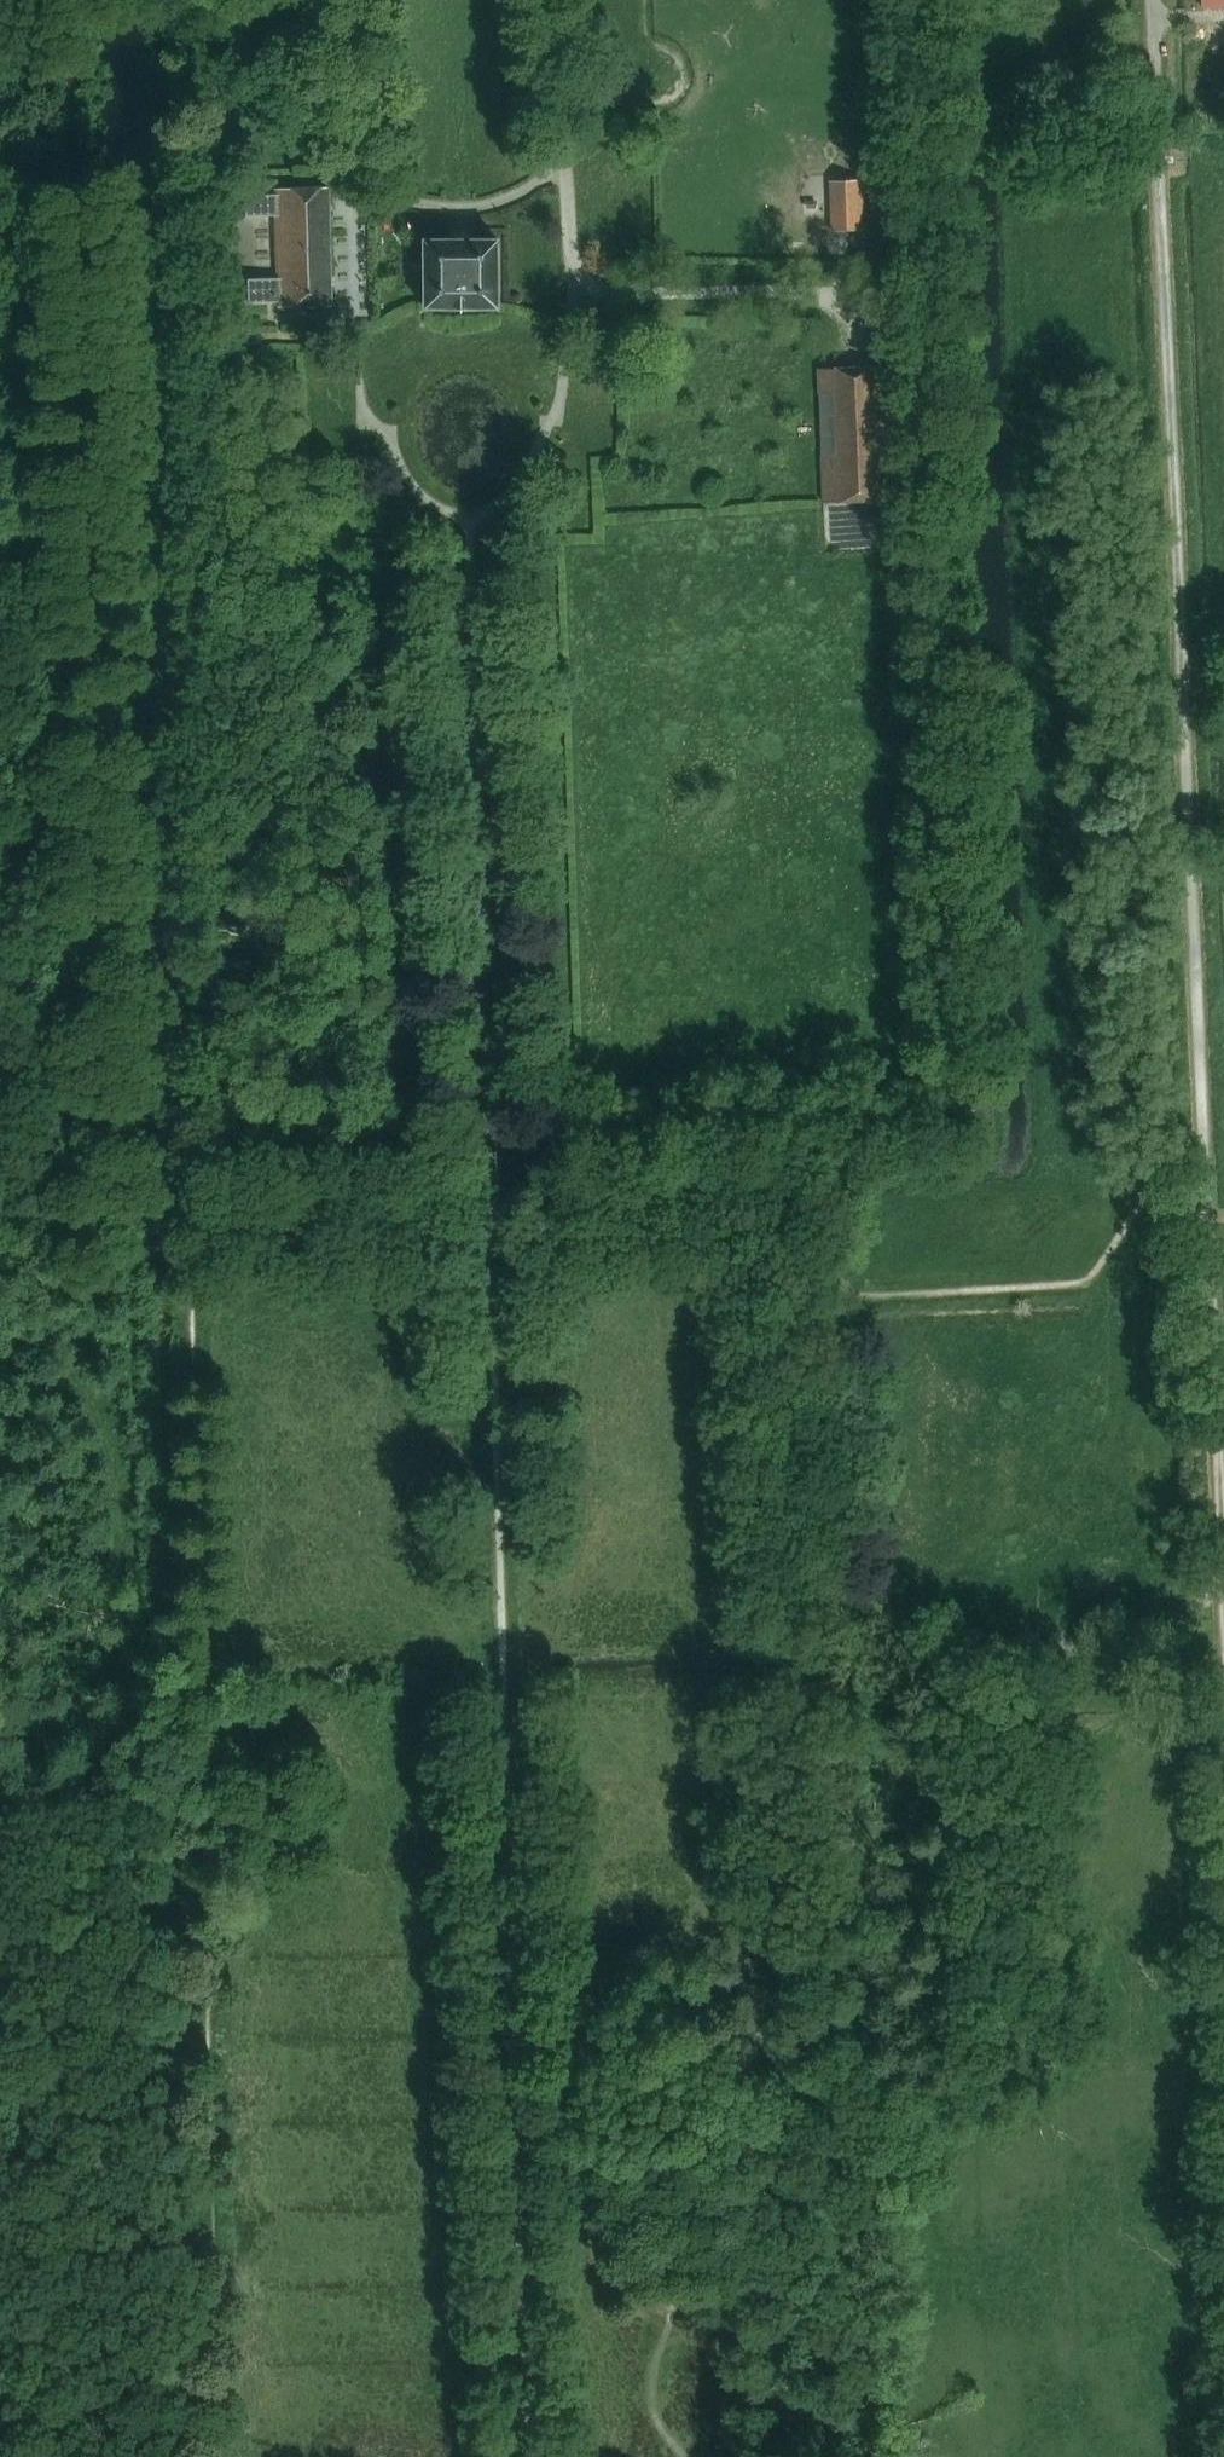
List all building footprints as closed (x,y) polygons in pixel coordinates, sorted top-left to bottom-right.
[(329,185),(276,186),(276,194),(246,194),(247,216),(277,215),(279,277),(249,278),(249,299),(279,298),(279,305),(333,303),(329,185)] [(834,187),(836,235),(865,234),(863,186),(834,187)] [(499,238),(428,238),(427,304),(499,304),(499,238)] [(891,361),(819,364),(820,390),(835,389),(838,450),(823,451),(825,501),(897,497),(891,361)]
